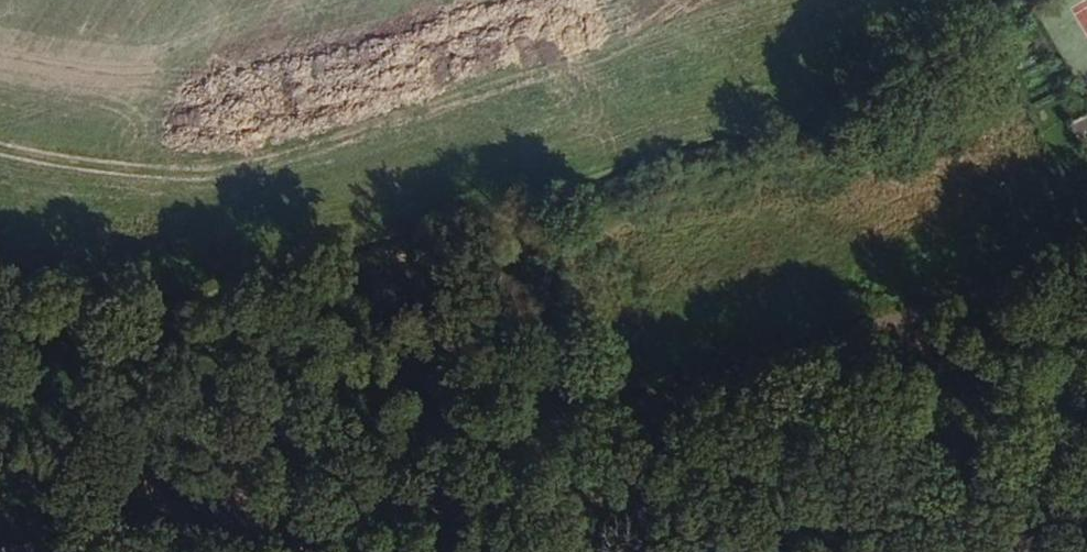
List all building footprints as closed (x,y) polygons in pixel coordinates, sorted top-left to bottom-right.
[(1048,104),(1073,153),(1086,146),(1086,85),(1048,104)]
